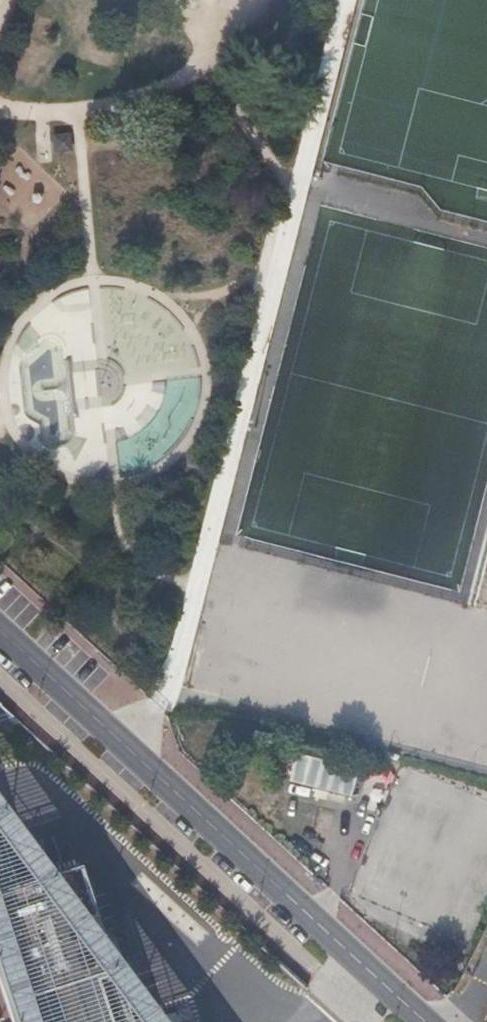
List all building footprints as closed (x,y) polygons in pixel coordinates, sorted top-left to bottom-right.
[(30,371),(40,446),(51,445),(100,465),(103,464),(115,458),(111,430),(140,427),(139,415),(147,395),(146,383),(127,386),(118,371),(98,373),(93,385),(87,375),(78,376),(65,408),(59,357),(92,353),(97,341),(91,332),(103,325),(91,306),(89,291),(71,293),(27,319),(16,346),(30,371)] [(0,702),(0,721),(15,716),(0,702)] [(293,779),(353,797),(362,768),(301,750),(293,779)] [(387,804),(393,777),(370,773),(364,799),(387,804)] [(12,1021),(121,1021),(118,1013),(109,1016),(96,976),(109,971),(76,866),(0,891),(0,985),(12,1021)]
